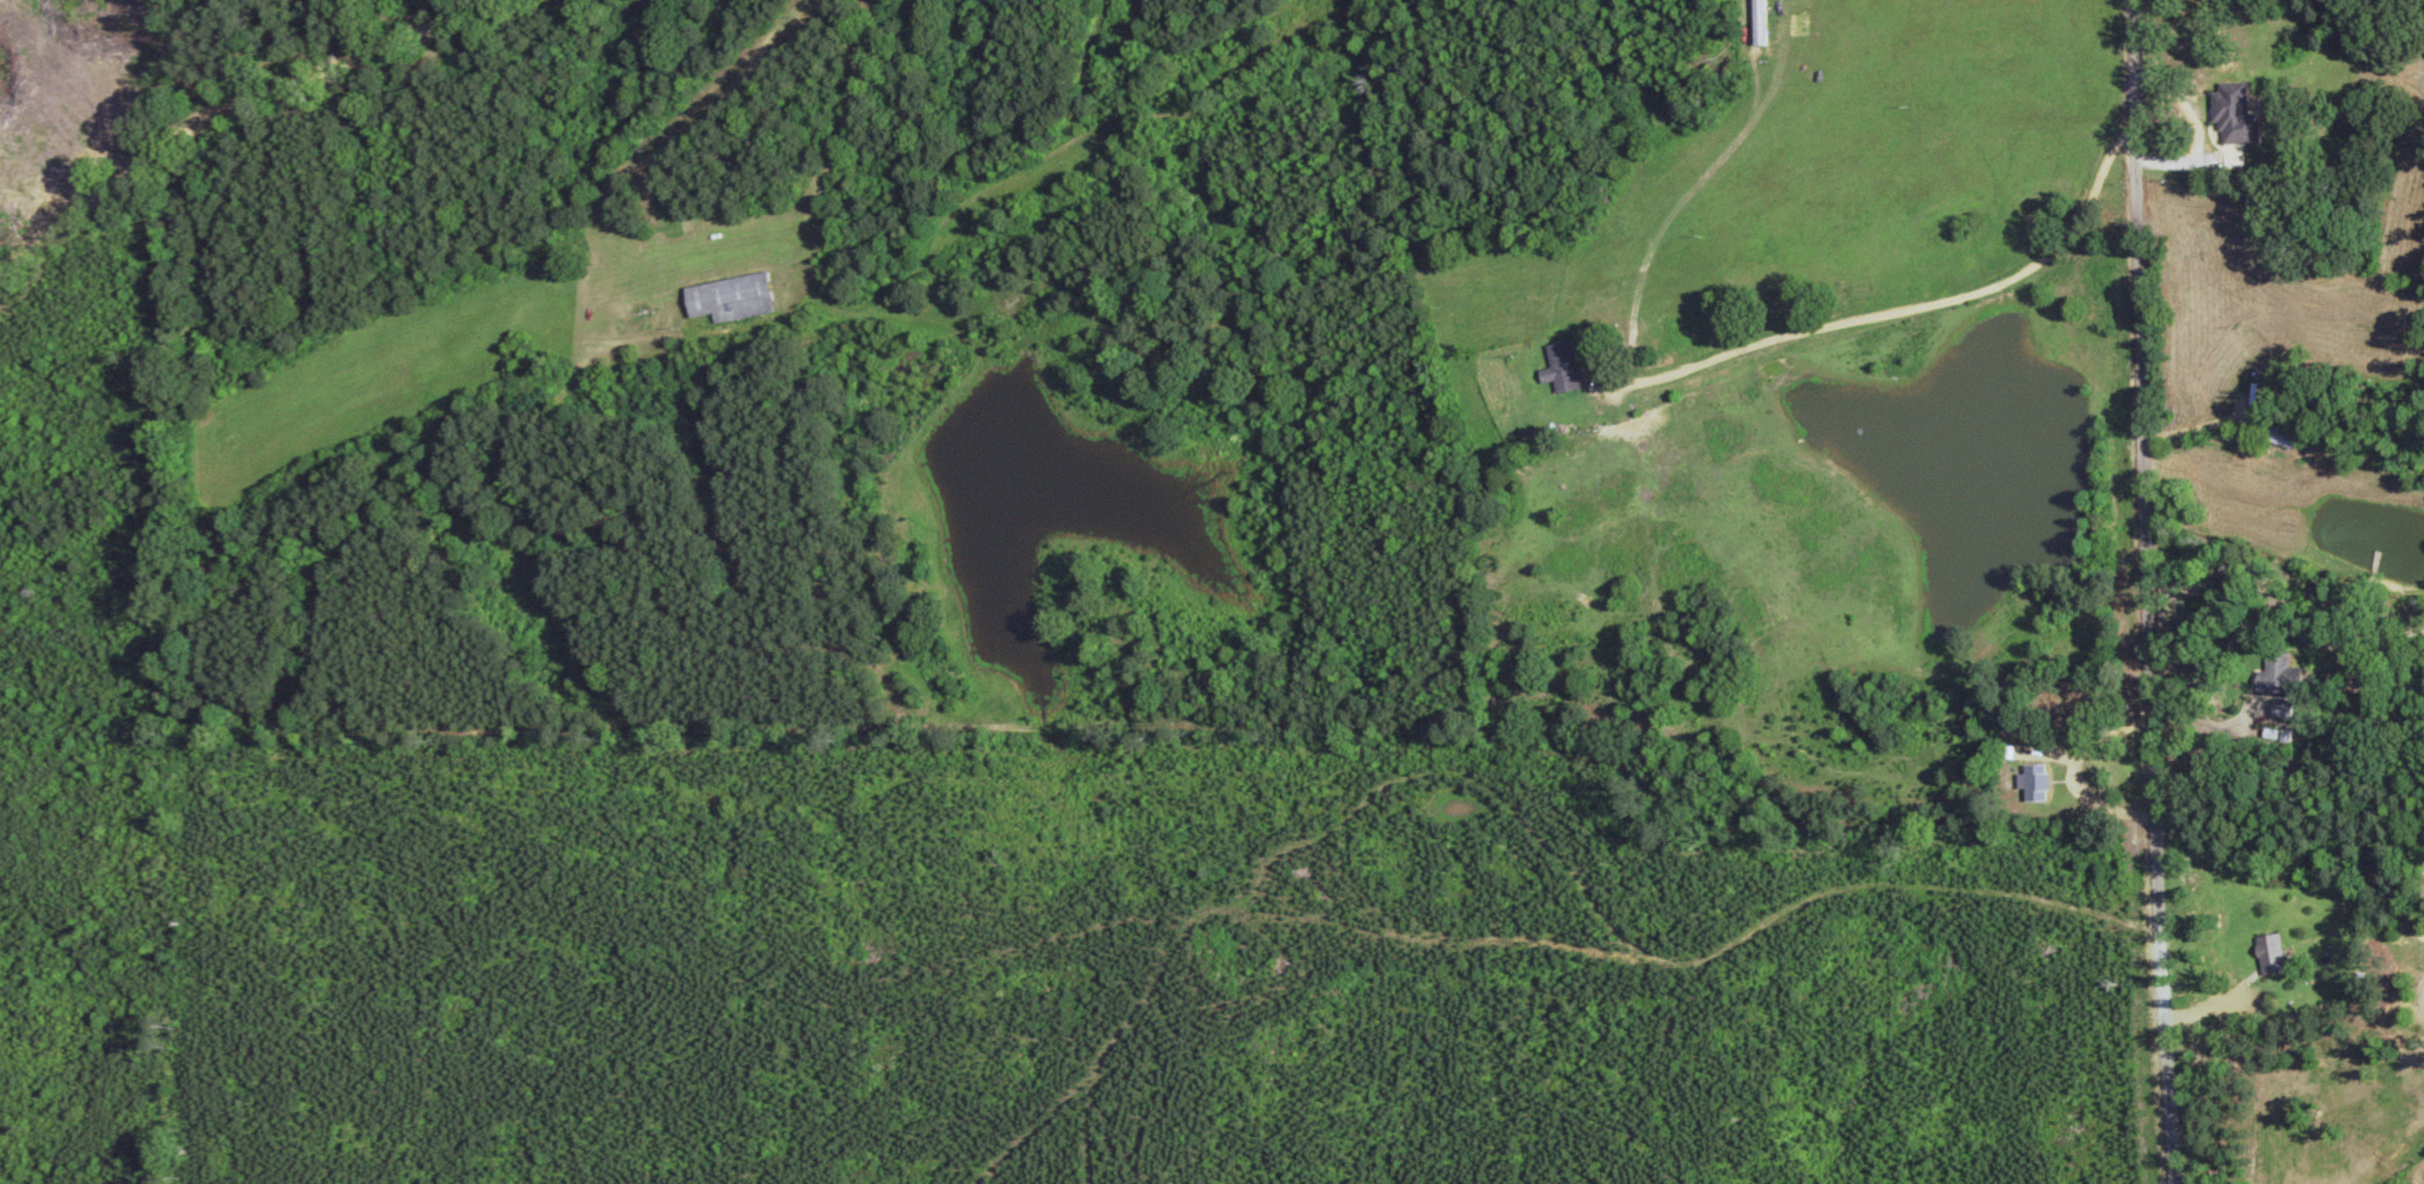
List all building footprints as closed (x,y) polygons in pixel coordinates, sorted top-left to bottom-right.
[(2257,144),(2256,114),(2246,114),(2245,83),(2213,84),(2215,145),(2257,144)] [(689,335),(773,319),(763,267),(680,284),(682,297),(653,303),(656,319),(685,313),(689,335)] [(1577,391),(1569,343),(1542,347),(1546,369),(1536,371),(1539,386),(1551,384),(1553,395),(1577,391)] [(2289,451),(2295,434),(2263,424),(2258,441),(2289,451)] [(2281,974),(2277,935),(2252,937),(2256,976),(2281,974)]
